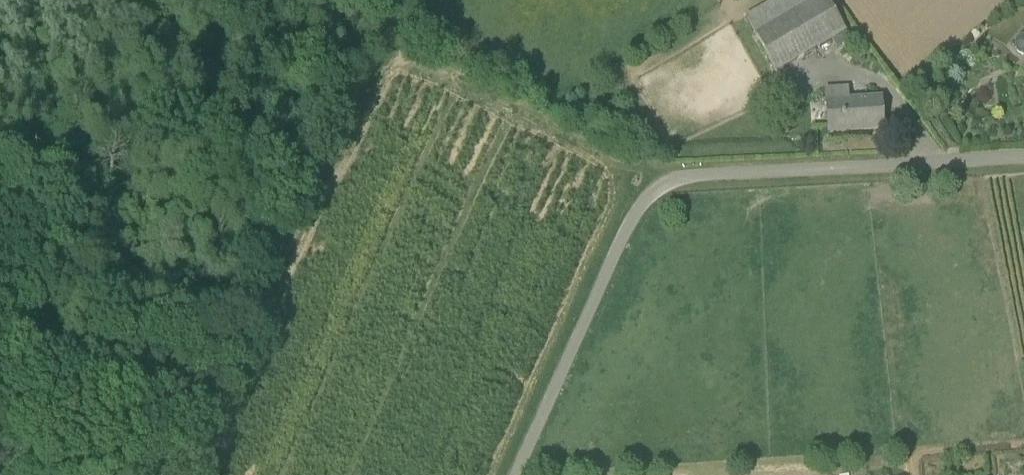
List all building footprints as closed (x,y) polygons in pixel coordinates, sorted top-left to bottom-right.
[(828,0),(774,0),(745,17),(777,72),(832,40),(836,47),(850,39),(846,31),(828,0)] [(1023,55),(1023,35),(1020,35),(1016,38),(1013,43),(1015,49),(1017,53),(1023,55)] [(826,88),(828,132),(883,128),(881,97),(848,100),(847,87),(826,88)]
